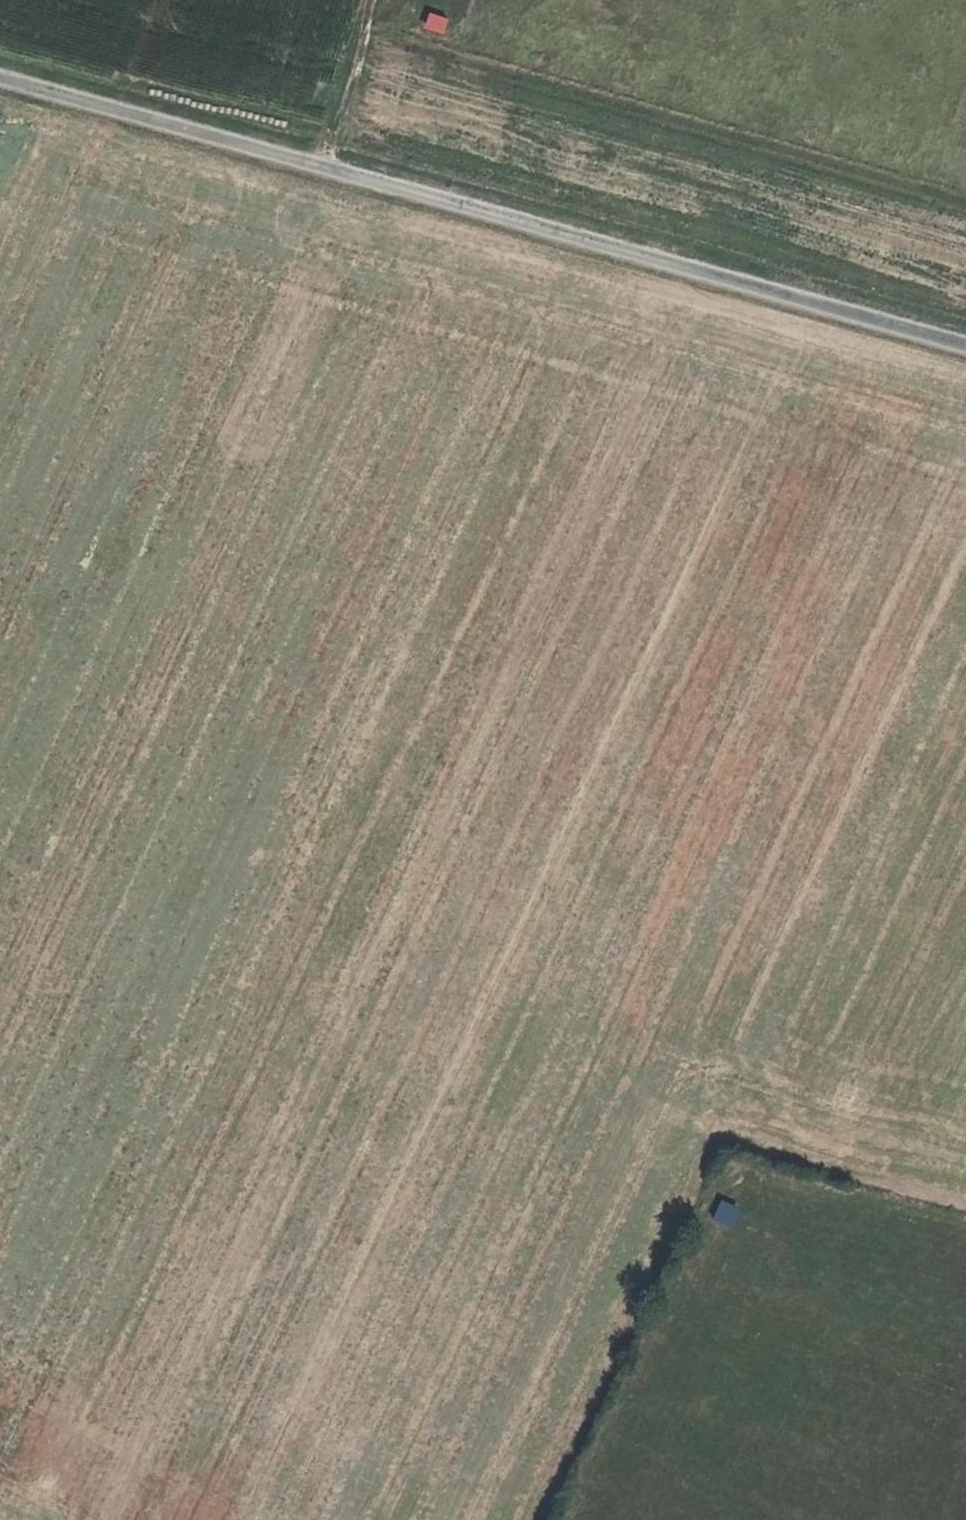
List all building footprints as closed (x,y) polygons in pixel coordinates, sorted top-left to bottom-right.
[(424,29),(446,32),(449,15),(427,11),(424,29)]
